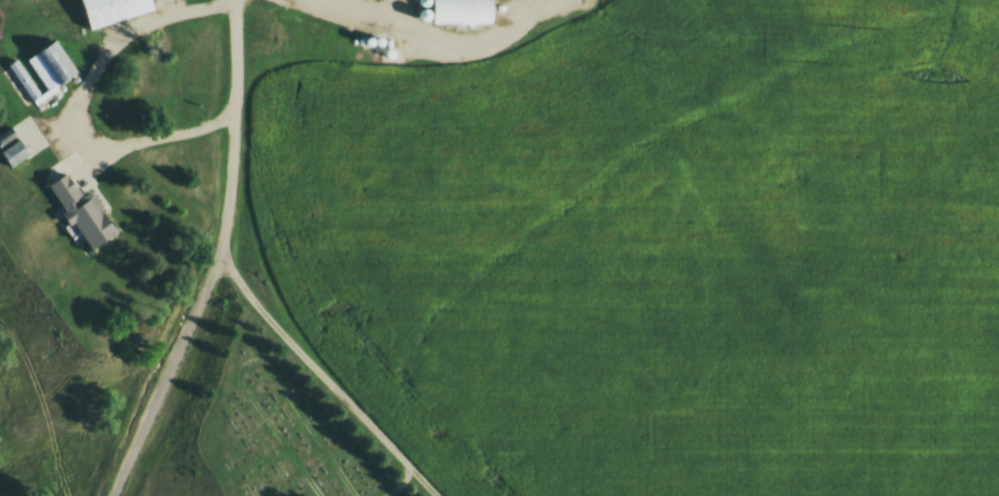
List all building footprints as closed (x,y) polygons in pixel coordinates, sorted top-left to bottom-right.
[(100,22),(169,0),(93,0),(100,22)] [(444,16),(445,0),(508,0),(508,18),(444,16)] [(29,46),(53,83),(59,79),(41,51),(68,33),(90,67),(37,101),(10,59),(29,46)] [(2,130),(24,115),(45,144),(23,159),(2,130)] [(12,129),(0,136),(0,147),(16,137),(12,129)] [(10,168),(31,156),(21,140),(1,152),(10,168)] [(59,173),(81,160),(95,182),(106,175),(137,223),(108,241),(84,203),(80,206),(59,173)] [(118,236),(92,191),(81,197),(69,174),(50,184),(89,252),(118,236)]
